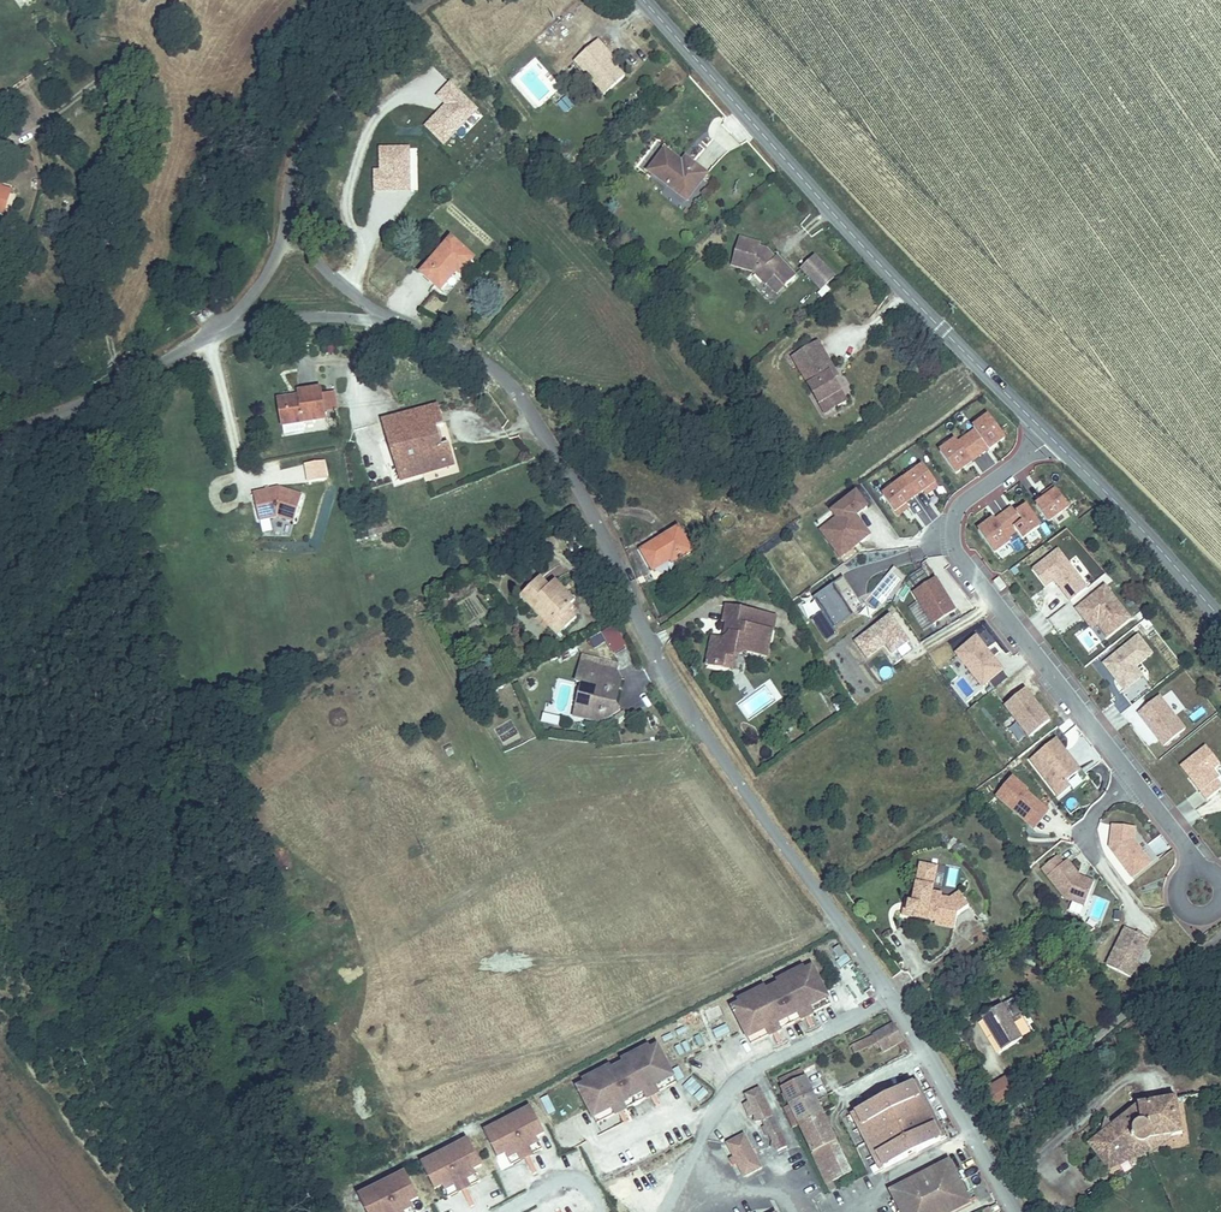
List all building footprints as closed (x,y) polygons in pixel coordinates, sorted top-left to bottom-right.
[(599,53),(605,48),(596,39),(572,60),(571,63),(599,94),(622,74),(609,59),(607,62),(599,53)] [(612,56),(605,48),(599,53),(607,62),(609,59),(612,56)] [(445,105),(425,126),(445,145),(479,109),(451,82),(437,97),(445,105)] [(556,106),(567,113),(575,103),(564,95),(556,106)] [(373,167),(373,191),(414,191),(414,144),(378,145),(378,167),(373,167)] [(679,168),(672,162),(659,152),(645,170),(682,200),(685,199),(703,175),(686,161),(683,166),(679,168)] [(672,159),(672,162),(679,168),(683,166),(686,161),(677,154),(672,159)] [(0,207),(0,211),(8,213),(16,190),(6,186),(0,207)] [(742,265),(760,285),(771,275),(780,285),(791,275),(776,258),(770,263),(761,253),(751,250),(752,243),(751,241),(736,237),(729,262),(742,265)] [(442,239),(415,274),(434,290),(450,271),(454,273),(466,258),(442,239)] [(822,290),(837,275),(815,253),(800,269),(822,290)] [(771,275),(760,285),(768,295),(780,285),(771,275)] [(786,353),(812,401),(820,396),(827,409),(841,400),(825,371),(829,368),(813,339),(786,353)] [(329,422),(328,415),(325,399),(324,393),(301,396),(302,401),(281,404),(285,429),(287,439),(308,436),(306,426),(329,422)] [(820,396),(812,401),(819,413),(827,409),(820,396)] [(339,413),(337,397),(325,399),(328,415),(339,413)] [(439,411),(383,427),(399,483),(454,467),(448,446),(438,449),(434,432),(444,429),(439,411)] [(971,426),(938,449),(955,473),(1005,437),(987,411),(970,423),(971,426)] [(879,491),(895,513),(936,482),(920,460),(879,491)] [(1032,500),(1046,522),(1069,507),(1054,485),(1032,500)] [(279,488),(254,493),(260,519),(278,515),(294,520),(302,494),(279,488)] [(865,507),(854,492),(829,510),(836,520),(839,524),(822,536),(837,556),(850,547),(849,545),(856,540),(858,542),(867,535),(853,516),(865,507)] [(977,529),(992,552),(1018,535),(1021,539),(1041,526),(1023,498),(977,529)] [(263,535),(272,533),(269,520),(260,522),(263,535)] [(839,524),(836,520),(819,532),(822,536),(839,524)] [(387,524),(376,527),(379,535),(389,532),(387,524)] [(379,535),(376,527),(364,531),(366,539),(379,535)] [(683,527),(644,547),(655,568),(672,560),(674,563),(696,552),(683,527)] [(1090,588),(1060,550),(1035,570),(1048,586),(1057,579),(1073,601),(1090,588)] [(867,600),(882,611),(908,577),(893,566),(867,600)] [(534,577),(514,598),(521,606),(526,601),(547,621),(551,617),(562,628),(572,618),(561,608),(570,598),(549,578),(543,584),(534,577)] [(859,610),(839,579),(830,584),(850,616),(859,610)] [(1006,588),(998,579),(992,584),(1000,593),(1006,588)] [(951,613),(932,580),(910,593),(929,626),(951,613)] [(850,616),(830,584),(810,597),(829,629),(850,616)] [(1133,618),(1108,586),(1079,608),(1086,617),(1091,612),(1110,636),(1133,618)] [(725,601),(723,612),(754,619),(757,608),(725,601)] [(904,643),(886,617),(851,642),(862,658),(883,644),(890,653),(904,643)] [(713,633),(709,649),(717,651),(715,664),(732,667),(735,656),(744,649),(767,654),(773,629),(727,619),(724,636),(713,633)] [(616,624),(602,632),(614,654),(628,646),(616,624)] [(594,647),(606,642),(602,633),(590,637),(594,647)] [(1141,636),(1107,664),(1128,690),(1146,676),(1139,667),(1155,654),(1141,636)] [(1001,673),(975,640),(954,656),(980,689),(1001,673)] [(910,651),(904,643),(890,653),(884,656),(890,665),(910,651)] [(584,658),(579,680),(585,681),(581,703),(589,705),(587,718),(605,722),(613,717),(608,712),(610,699),(620,701),(625,678),(618,676),(620,666),(584,658)] [(1048,724),(1023,692),(1003,708),(1027,740),(1048,724)] [(1189,730),(1163,697),(1142,713),(1168,746),(1189,730)] [(559,725),(561,716),(544,712),(542,721),(559,725)] [(1063,753),(1054,743),(1028,763),(1057,800),(1068,792),(1065,786),(1076,777),(1060,756),(1063,753)] [(1219,770),(1220,769),(1220,757),(1213,747),(1188,766),(1214,800),(1220,794),(1220,773),(1219,770)] [(1063,753),(1060,756),(1076,777),(1081,773),(1064,752),(1063,753)] [(1010,781),(993,800),(1025,828),(1040,811),(1024,797),(1026,795),(1010,781)] [(1040,811),(1025,828),(1031,834),(1047,817),(1040,811)] [(1108,852),(1131,883),(1150,869),(1140,856),(1132,846),(1134,833),(1111,830),(1108,852)] [(1147,850),(1140,856),(1150,869),(1157,864),(1147,850)] [(907,916),(939,921),(938,924),(959,928),(961,916),(972,906),(962,895),(955,899),(943,898),(944,893),(935,892),(940,864),(924,861),(917,904),(913,904),(912,909),(909,908),(907,916)] [(1055,861),(1039,873),(1062,902),(1082,911),(1092,888),(1078,882),(1065,866),(1061,869),(1055,861)] [(1127,983),(1146,947),(1121,935),(1103,971),(1127,983)] [(761,985),(741,996),(744,1002),(756,1025),(758,1031),(817,1001),(815,995),(821,992),(809,968),(802,971),(798,966),(779,976),(782,981),(765,991),(761,985)] [(758,1031),(761,1038),(827,1004),(821,992),(815,995),(817,1001),(758,1031)] [(756,1025),(744,1002),(736,1006),(747,1029),(756,1025)] [(1002,1003),(984,1017),(1005,1047),(1024,1033),(1002,1003)] [(705,1010),(708,1020),(723,1015),(719,1005),(705,1010)] [(716,1038),(731,1033),(727,1023),(712,1029),(716,1038)] [(753,1042),(761,1038),(758,1031),(756,1025),(747,1029),(753,1042)] [(898,1042),(891,1030),(854,1048),(861,1061),(898,1042)] [(699,1046),(710,1040),(706,1033),(695,1039),(699,1046)] [(588,1081),(581,1085),(593,1108),(603,1103),(607,1110),(664,1079),(661,1073),(670,1069),(658,1046),(648,1051),(644,1046),(622,1057),(625,1063),(612,1070),(608,1065),(586,1076),(588,1081)] [(593,1108),(600,1123),(677,1082),(670,1069),(661,1073),(664,1079),(607,1110),(603,1103),(593,1108)] [(1020,1088),(1008,1071),(985,1088),(997,1104),(1013,1093),(1020,1088)] [(807,1073),(781,1085),(788,1102),(800,1125),(814,1156),(841,1143),(807,1073)] [(697,1104),(708,1094),(693,1076),(681,1086),(697,1104)] [(912,1084),(854,1110),(879,1163),(936,1137),(912,1084)] [(759,1087),(743,1096),(756,1122),(759,1122),(776,1156),(790,1149),(759,1087)] [(546,1114),(555,1111),(550,1096),(542,1099),(546,1114)] [(1178,1097),(1172,1098),(1174,1113),(1183,1112),(1181,1097),(1178,1097)] [(1172,1098),(1137,1103),(1141,1120),(1137,1124),(1136,1128),(1138,1132),(1140,1135),(1144,1136),(1153,1138),(1177,1134),(1186,1132),(1183,1112),(1174,1113),(1172,1098)] [(1141,1120),(1137,1103),(1088,1141),(1089,1142),(1112,1170),(1153,1138),(1144,1136),(1140,1135),(1138,1132),(1136,1128),(1137,1124),(1141,1120)] [(532,1112),(485,1136),(498,1162),(506,1158),(509,1163),(539,1147),(537,1142),(545,1138),(532,1112)] [(723,1141),(738,1178),(760,1170),(746,1132),(723,1141)] [(469,1144),(422,1168),(435,1194),(443,1190),(446,1195),(477,1179),(474,1174),(482,1170),(469,1144)] [(539,1147),(509,1163),(512,1170),(543,1154),(539,1147)] [(891,1193),(901,1211),(960,1211),(970,1207),(950,1166),(891,1193)] [(359,1200),(365,1211),(413,1211),(414,1211),(411,1206),(419,1202),(406,1177),(359,1200)] [(477,1179),(446,1195),(449,1202),(481,1187),(477,1179)]
